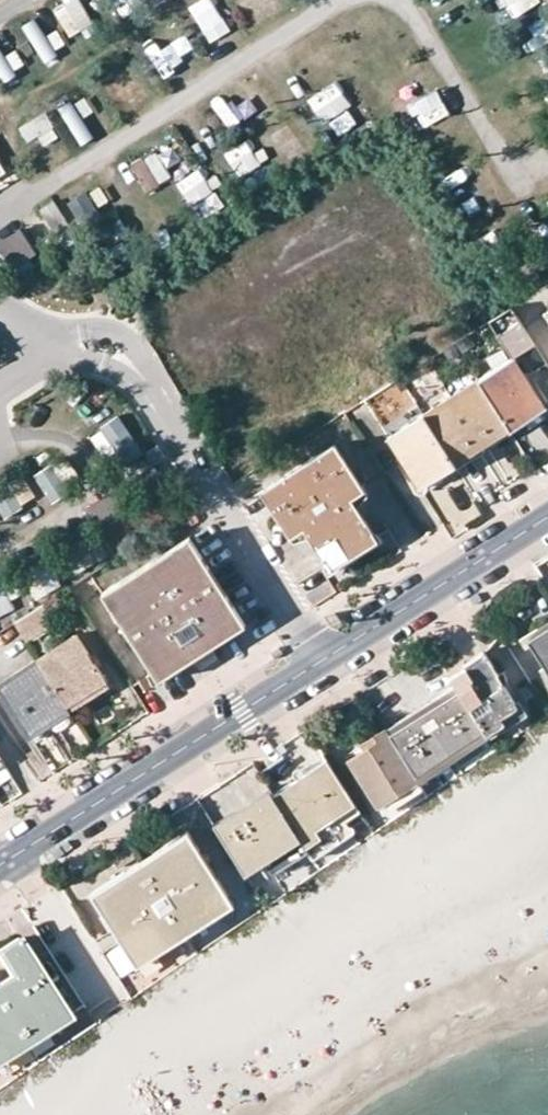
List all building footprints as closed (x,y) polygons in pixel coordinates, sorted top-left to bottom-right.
[(71,40),(94,27),(78,0),(66,0),(53,8),(71,40)] [(135,0),(121,0),(121,11),(135,11),(135,0)] [(512,16),(532,9),(529,0),(506,0),(512,16)] [(207,1),(187,14),(207,46),(228,33),(207,1)] [(23,27),(46,62),(57,55),(34,19),(23,27)] [(155,68),(181,52),(165,27),(139,42),(155,68)] [(324,134),(352,127),(340,83),(313,90),(324,134)] [(253,84),(229,99),(245,124),(269,109),(253,84)] [(47,116),(19,127),(27,147),(55,136),(47,116)] [(172,146),(132,160),(141,187),(182,174),(172,146)] [(252,156),(233,168),(250,196),(269,185),(252,156)] [(454,199),(474,186),(462,165),(441,178),(454,199)] [(200,169),(177,182),(190,205),(213,193),(200,169)] [(69,199),(77,222),(110,210),(102,187),(69,199)] [(7,266),(31,256),(20,230),(0,239),(0,249),(7,266)] [(511,356),(532,342),(509,304),(487,319),(511,356)] [(511,356),(476,378),(507,427),(508,429),(532,414),(543,407),(511,356)] [(476,378),(422,413),(452,461),(479,444),(507,427),(476,378)] [(422,413),(387,436),(418,486),(436,474),(454,464),(452,461),(422,413)] [(121,471),(144,459),(122,416),(99,428),(121,471)] [(359,487),(334,447),(264,489),(290,530),(303,523),(329,564),(373,538),(347,496),(359,487)] [(22,505),(37,496),(24,474),(9,483),(22,505)] [(232,632),(244,624),(189,536),(102,592),(156,680),(158,678),(180,665),(232,632)] [(16,612),(3,584),(0,585),(0,619),(16,612)] [(49,619),(40,604),(18,618),(27,633),(49,619)] [(547,675),(547,626),(546,627),(526,640),(547,675)] [(170,699),(244,652),(232,632),(180,665),(158,678),(170,699)] [(74,635),(37,659),(65,706),(84,693),(102,681),(74,635)] [(503,670),(497,671),(484,650),(464,662),(466,665),(449,676),(454,683),(485,732),(486,732),(502,721),(498,715),(515,704),(513,700),(501,682),(505,680),(503,670)] [(0,683),(0,691),(27,736),(44,726),(69,712),(65,706),(37,659),(0,683)] [(464,662),(463,661),(447,672),(449,676),(466,665),(464,662)] [(485,732),(454,683),(426,701),(383,729),(416,779),(485,733),(485,732)] [(525,712),(517,698),(513,700),(515,704),(498,715),(502,721),(486,732),(488,735),(525,712)] [(377,803),(416,779),(383,729),(367,740),(347,752),(377,803)] [(0,762),(0,781),(8,776),(0,762)] [(319,837),(316,830),(338,816),(341,821),(357,811),(327,762),(320,763),(293,779),(271,792),(272,795),(305,847),(319,837)] [(377,803),(383,812),(422,789),(416,779),(377,803)] [(268,788),(233,811),(237,817),(254,806),(272,795),(271,792),(269,789),(268,788)] [(305,847),(272,795),(254,806),(237,817),(268,868),(270,870),(305,848),(305,847)] [(233,811),(213,823),(248,880),(268,868),(237,817),(233,811)] [(309,854),(311,858),(350,833),(346,826),(361,817),(357,811),(341,821),(338,816),(316,830),(319,837),(305,847),(305,848),(309,854)] [(231,902),(186,831),(140,860),(90,892),(102,911),(109,906),(127,934),(119,938),(121,941),(135,964),(231,902)] [(133,838),(124,844),(130,854),(140,850),(133,838)] [(305,848),(270,870),(273,876),(309,854),(305,848)] [(109,906),(102,911),(119,938),(127,934),(109,906)] [(64,1017),(14,940),(0,949),(0,960),(10,976),(0,983),(0,1058),(64,1017)] [(135,964),(121,941),(105,951),(120,974),(135,964)]
